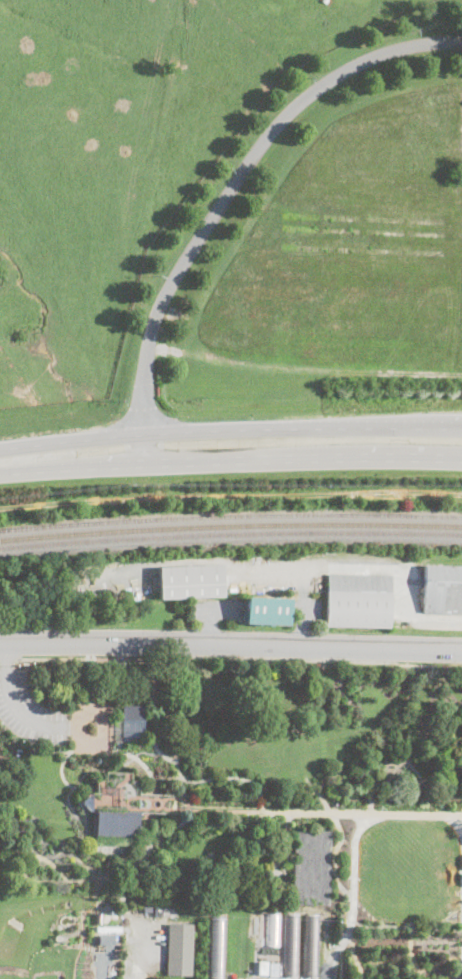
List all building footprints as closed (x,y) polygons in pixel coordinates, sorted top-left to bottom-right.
[(223,598),(160,601),(158,567),(222,564),(223,598)] [(426,565),(461,567),(461,616),(423,614),(426,565)] [(390,629),(326,627),(328,573),(392,575),(390,629)] [(288,625),(245,623),(245,620),(242,620),(242,611),(247,611),(247,596),(289,598),(288,625)] [(122,721),(122,706),(143,706),(144,721),(122,721)] [(131,773),(131,781),(139,781),(139,795),(186,795),(185,813),(138,813),(138,826),(141,826),(140,833),(138,833),(138,836),(96,836),(96,812),(85,810),(77,802),(84,796),(84,794),(96,794),(97,780),(105,781),(106,772),(131,773)] [(152,911),(144,912),(143,905),(151,904),(152,911)] [(155,915),(155,906),(175,906),(175,915),(155,915)] [(281,914),(280,947),(266,946),(267,914),(281,914)] [(300,914),(299,977),(284,977),(286,914),(300,914)] [(321,915),(319,978),(304,978),(306,915),(321,915)] [(226,918),(224,978),(211,978),(212,918),(226,918)] [(194,925),(192,976),(167,976),(169,924),(194,925)] [(267,962),(267,975),(258,975),(259,961),(267,962)] [(277,963),(277,978),(266,978),(268,978),(269,963),(277,963)]
